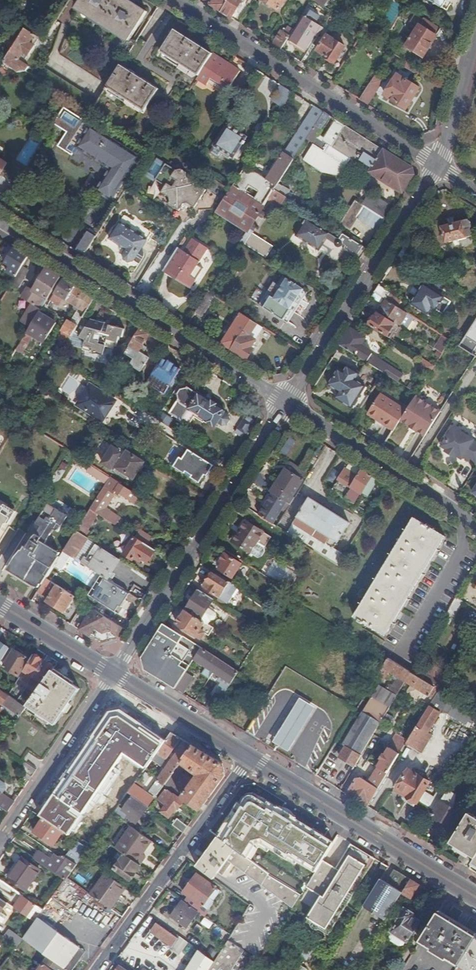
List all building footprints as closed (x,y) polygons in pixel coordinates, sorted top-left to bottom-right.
[(128,0),(81,0),(76,8),(129,41),(147,12),(128,0)] [(221,13),(229,0),(214,0),(210,6),(221,13)] [(241,25),(257,0),(229,0),(221,13),(241,25)] [(279,11),(286,1),(285,0),(261,0),(279,11)] [(426,1),(434,6),(435,5),(435,6),(436,5),(442,8),(448,0),(427,0),(426,1)] [(2,1),(0,4),(0,13),(5,17),(9,10),(3,6),(5,3),(2,1)] [(295,33),(311,43),(320,28),(315,24),(321,16),(318,14),(317,17),(310,12),(306,19),(305,18),(295,33)] [(416,32),(423,20),(415,15),(410,23),(412,25),(410,28),(413,30),(416,32)] [(441,31),(423,20),(416,32),(413,30),(412,33),(414,35),(406,47),(423,58),(441,31)] [(272,45),(281,50),(293,30),(289,27),(285,33),(281,31),(272,45)] [(35,35),(25,29),(23,33),(21,36),(16,43),(8,55),(0,69),(0,75),(3,75),(9,65),(19,72),(26,71),(29,67),(19,60),(24,53),(28,56),(34,46),(30,43),(35,35)] [(16,43),(21,36),(11,29),(6,38),(16,43)] [(198,76),(212,54),(175,30),(161,52),(198,76)] [(456,48),(460,36),(454,32),(450,42),(448,45),(456,48)] [(306,51),(311,43),(295,33),(290,41),(306,51)] [(8,55),(16,43),(6,38),(4,36),(8,55)] [(345,47),(327,36),(317,51),(325,56),(324,58),(334,64),(345,47)] [(108,86),(115,74),(67,43),(60,54),(108,86)] [(240,71),(212,54),(198,76),(197,78),(207,84),(211,77),(229,89),(240,71)] [(419,75),(421,71),(407,63),(405,66),(419,75)] [(158,90),(121,65),(115,74),(108,86),(107,87),(144,111),(158,90)] [(44,66),(36,77),(60,93),(91,113),(98,101),(44,66)] [(360,100),(368,105),(383,81),(375,76),(360,100)] [(417,88),(397,76),(385,95),(405,108),(417,88)] [(323,113),(314,106),(305,120),(315,126),(323,113)] [(76,147),(90,125),(91,124),(66,108),(57,122),(69,130),(60,145),(74,154),(78,148),(76,147)] [(330,117),(323,113),(315,126),(321,130),(330,117)] [(305,120),(283,153),(293,160),(315,126),(305,120)] [(344,126),(335,120),(322,141),(331,147),(344,126)] [(139,156),(90,125),(76,147),(78,148),(109,168),(96,190),(111,200),(139,156)] [(247,137),(227,125),(214,145),(222,151),(221,153),(224,156),(226,153),(233,158),(242,145),(244,145),(246,142),(244,141),(247,137)] [(368,171),(382,149),(373,144),(344,126),(331,147),(368,171)] [(382,149),(368,171),(403,193),(414,175),(413,169),(382,149)] [(37,155),(29,150),(26,154),(34,160),(37,155)] [(267,180),(246,166),(232,187),(244,194),(249,185),(259,191),(253,200),(263,207),(268,199),(274,190),(293,160),(283,153),(267,180)] [(176,170),(166,164),(155,180),(165,186),(161,193),(171,199),(168,205),(179,211),(183,205),(188,203),(195,208),(206,189),(187,177),(186,172),(181,169),(176,170)] [(232,187),(231,189),(216,212),(247,232),(250,228),(253,224),(258,215),(261,211),(263,207),(253,200),(244,194),(232,187)] [(286,198),(274,190),(268,199),(280,207),(286,198)] [(385,220),(393,208),(372,194),(364,207),(385,220)] [(385,220),(364,207),(357,218),(378,231),(385,220)] [(441,227),(445,244),(473,237),(471,230),(472,228),(473,226),(472,223),(470,221),(468,219),(441,227)] [(367,249),(343,234),(339,240),(307,220),(296,236),(319,251),(323,245),(332,250),(330,254),(331,259),(335,261),(339,260),(345,251),(359,260),(367,249)] [(147,240),(120,222),(109,239),(126,249),(123,255),(124,259),(128,262),(134,261),(147,240)] [(44,231),(64,244),(68,238),(48,225),(44,231)] [(250,228),(247,232),(241,242),(245,245),(253,233),(254,230),(250,228)] [(83,256),(98,233),(93,230),(92,232),(87,229),(74,250),(83,256)] [(253,233),(245,245),(266,258),(273,246),(253,233)] [(184,252),(178,248),(165,269),(178,277),(181,281),(191,288),(200,274),(194,270),(197,265),(208,249),(192,239),(184,252)] [(414,249),(406,244),(398,256),(407,261),(414,249)] [(28,256),(20,251),(10,266),(14,269),(13,271),(17,274),(23,266),(28,256)] [(203,269),(197,265),(194,270),(200,274),(203,269)] [(23,266),(17,274),(11,285),(17,289),(29,269),(23,266)] [(60,277),(47,268),(33,290),(28,287),(21,297),(31,304),(21,321),(30,327),(39,312),(41,309),(60,277)] [(304,289),(283,276),(277,285),(281,288),(274,298),(271,296),(263,308),(283,321),(304,289)] [(74,286),(64,279),(55,293),(57,295),(66,300),(74,286)] [(435,310),(437,310),(444,297),(425,284),(412,304),(429,315),(433,309),(435,310)] [(391,292),(380,285),(375,292),(385,299),(387,300),(391,292)] [(79,289),(74,286),(66,300),(69,302),(74,306),(83,291),(79,289)] [(88,294),(83,291),(74,306),(80,309),(85,312),(94,298),(88,294)] [(385,299),(375,292),(371,298),(380,303),(383,303),(385,299)] [(57,295),(55,293),(49,303),(52,305),(56,298),(55,297),(57,295)] [(215,297),(208,293),(205,297),(212,302),(215,297)] [(212,302),(205,297),(195,313),(202,317),(212,302)] [(444,297),(437,310),(444,314),(451,302),(444,297)] [(69,302),(66,300),(59,310),(62,312),(69,302)] [(408,313),(387,300),(379,313),(400,326),(408,313)] [(85,312),(80,309),(73,323),(77,325),(85,312)] [(39,312),(30,327),(19,344),(25,348),(33,336),(44,343),(56,323),(39,312)] [(400,326),(379,313),(376,317),(375,316),(369,325),(390,338),(394,332),(397,334),(401,327),(400,326)] [(221,344),(231,350),(251,319),(244,315),(238,325),(235,325),(234,327),(233,326),(221,344)] [(101,321),(91,318),(81,335),(87,338),(83,349),(99,354),(103,352),(104,347),(112,349),(115,347),(119,337),(121,338),(124,329),(109,324),(108,329),(103,327),(104,325),(101,321)] [(231,350),(246,360),(253,349),(251,347),(255,340),(250,336),(258,324),(251,319),(231,350)] [(73,323),(68,320),(62,330),(63,331),(58,338),(64,342),(66,343),(77,325),(73,323)] [(460,346),(472,354),(473,353),(475,347),(475,321),(460,346)] [(150,334),(140,328),(129,345),(130,346),(126,353),(134,359),(131,364),(141,371),(149,357),(143,353),(146,347),(143,345),(150,334)] [(351,329),(341,346),(355,355),(360,347),(362,348),(366,342),(364,341),(366,338),(351,329)] [(443,354),(451,341),(443,336),(435,349),(443,354)] [(54,353),(58,356),(59,356),(62,350),(58,347),(54,353)] [(0,349),(0,357),(8,362),(12,356),(0,349)] [(171,358),(164,354),(147,380),(155,385),(171,358)] [(368,363),(384,373),(417,394),(422,386),(372,355),(368,363)] [(419,366),(430,374),(435,366),(423,359),(419,366)] [(329,385),(340,392),(345,396),(342,402),(353,409),(366,386),(356,379),(360,373),(348,366),(344,372),(339,369),(329,385)] [(115,401),(89,385),(77,405),(102,421),(115,401)] [(217,422),(223,413),(224,412),(217,407),(217,406),(198,394),(197,395),(187,388),(186,390),(185,389),(181,390),(178,395),(179,399),(170,413),(182,420),(189,409),(207,421),(208,420),(216,425),(217,422)] [(345,396),(340,392),(336,398),(342,402),(345,396)] [(394,430),(401,419),(406,411),(380,394),(368,413),(378,420),(380,418),(384,420),(383,423),(394,430)] [(418,430),(426,436),(441,412),(416,396),(406,411),(401,419),(411,426),(414,423),(420,426),(418,430)] [(22,416),(27,408),(23,405),(17,413),(22,416)] [(142,429),(149,416),(130,406),(123,419),(142,429)] [(158,420),(169,422),(171,413),(160,411),(158,420)] [(228,416),(223,413),(217,422),(222,425),(226,424),(229,420),(228,416)] [(248,435),(256,422),(246,416),(238,429),(248,435)] [(457,455),(463,459),(475,439),(455,425),(442,445),(446,448),(445,450),(456,457),(457,455)] [(117,449),(112,446),(102,462),(125,478),(127,474),(133,479),(144,462),(127,451),(126,452),(118,447),(117,449)] [(312,487),(335,451),(327,446),(305,482),(312,487)] [(203,484),(215,463),(188,447),(176,468),(203,484)] [(286,468),(304,480),(308,473),(290,462),(286,468)] [(339,480),(362,494),(373,475),(358,466),(351,462),(339,480)] [(287,502),(291,504),(295,498),(293,497),(304,480),(286,468),(271,492),(283,499),(287,502)] [(368,498),(379,480),(373,475),(362,494),(368,498)] [(134,502),(138,495),(110,477),(90,509),(98,514),(119,528),(124,520),(114,513),(105,507),(116,491),(134,502)] [(259,515),(277,527),(280,522),(276,520),(282,510),(287,502),(283,499),(271,492),(269,491),(264,499),(268,501),(259,515)] [(338,566),(347,553),(336,546),(352,520),(311,495),(288,534),(306,545),(314,550),(338,566)] [(68,515),(48,503),(37,522),(41,526),(40,529),(50,535),(54,529),(58,531),(68,515)] [(250,520),(255,512),(241,503),(235,511),(250,520)] [(9,513),(1,508),(2,506),(0,505),(0,528),(9,513)] [(83,536),(98,514),(90,509),(75,532),(83,536)] [(389,636),(446,537),(415,519),(357,618),(389,636)] [(266,545),(272,537),(247,521),(234,541),(258,557),(263,556),(265,552),(265,547),(257,542),(259,540),(266,545)] [(139,530),(134,537),(147,545),(152,538),(139,530)] [(87,539),(83,536),(75,532),(63,551),(75,558),(87,539)] [(51,571),(60,557),(43,546),(44,543),(45,543),(47,540),(37,534),(34,535),(29,544),(32,546),(29,551),(24,548),(21,551),(23,552),(20,557),(21,558),(13,565),(21,570),(20,572),(21,572),(20,574),(25,578),(27,576),(29,575),(42,583),(45,579),(51,571)] [(147,562),(155,550),(147,545),(134,537),(123,554),(132,560),(133,558),(140,562),(142,559),(147,562)] [(32,546),(29,544),(27,543),(24,548),(29,551),(32,546)] [(305,565),(314,550),(306,545),(297,560),(305,565)] [(111,573),(120,560),(103,549),(90,568),(120,587),(124,581),(111,573)] [(233,578),(242,564),(227,553),(226,554),(224,553),(223,553),(219,558),(220,560),(221,561),(217,567),(233,578)] [(301,571),(305,565),(297,560),(293,566),(301,571)] [(56,574),(51,571),(45,579),(51,582),(56,574)] [(238,587),(230,581),(228,584),(213,574),(204,587),(227,602),(231,597),(234,599),(240,590),(237,588),(238,587)] [(42,583),(37,592),(44,596),(52,583),(51,582),(45,579),(42,583)] [(64,613),(74,597),(56,586),(46,601),(64,613)] [(127,599),(113,590),(104,604),(118,614),(127,599)] [(214,600),(199,590),(186,610),(205,622),(208,624),(210,621),(215,620),(217,616),(215,613),(208,608),(214,600)] [(464,603),(457,598),(450,610),(457,615),(464,603)] [(117,639),(124,629),(112,621),(95,610),(91,616),(87,616),(84,620),(87,622),(82,631),(102,644),(117,639)] [(205,622),(186,610),(182,617),(181,616),(177,624),(196,636),(205,622)] [(475,619),(475,610),(466,610),(466,618),(475,619)] [(124,629),(128,622),(120,617),(115,617),(112,621),(124,629)] [(202,648),(164,624),(142,658),(145,670),(160,679),(176,689),(177,687),(187,672),(191,665),(173,655),(180,644),(189,651),(184,658),(193,663),(195,659),(202,648)] [(258,640),(263,632),(254,626),(250,633),(251,635),(258,640)] [(11,648),(0,642),(0,666),(11,648)] [(221,661),(202,648),(195,659),(206,667),(201,674),(209,680),(209,679),(214,672),(221,661)] [(19,676),(30,660),(15,651),(5,667),(19,676)] [(27,687),(45,661),(35,655),(24,671),(28,674),(22,684),(27,687)] [(406,682),(412,673),(390,659),(379,676),(385,680),(390,672),(406,682)] [(53,670),(55,667),(45,661),(27,687),(34,691),(35,688),(40,681),(44,683),(53,670)] [(238,672),(221,661),(214,672),(232,683),(238,672)] [(435,699),(440,690),(444,683),(430,674),(416,665),(412,673),(406,682),(412,686),(408,693),(418,699),(421,695),(423,697),(425,694),(435,699)] [(444,683),(453,669),(448,666),(445,672),(435,666),(430,674),(444,683)] [(80,689),(53,670),(44,683),(39,690),(28,706),(56,725),(80,689)] [(187,672),(177,687),(184,691),(193,677),(187,672)] [(39,690),(44,683),(40,681),(35,688),(39,690)] [(364,712),(381,722),(398,695),(381,684),(364,712)] [(18,701),(9,695),(0,689),(0,701),(20,716),(26,708),(18,701)] [(475,718),(475,712),(440,690),(435,699),(409,740),(408,743),(422,752),(432,737),(428,734),(441,713),(447,713),(461,721),(461,720),(467,721),(472,724),(475,718)] [(206,708),(214,713),(223,697),(216,693),(206,708)] [(290,752),(316,708),(301,699),(275,743),(290,752)] [(154,758),(167,740),(121,708),(109,710),(41,816),(44,818),(64,832),(70,836),(124,754),(147,768),(154,758)] [(347,746),(362,756),(381,722),(364,712),(344,744),(347,746)] [(163,764),(182,739),(172,733),(167,740),(154,758),(163,764)] [(389,772),(408,743),(409,740),(398,733),(390,747),(391,747),(379,766),(389,772)] [(165,785),(194,746),(186,741),(148,794),(140,788),(135,784),(129,792),(134,796),(149,807),(165,785)] [(210,756),(194,746),(165,785),(172,790),(188,767),(195,772),(195,771),(200,774),(195,780),(189,776),(180,787),(187,792),(183,798),(200,811),(225,776),(223,764),(210,756)] [(362,756),(347,746),(341,757),(356,766),(362,756)] [(32,777),(37,770),(23,761),(18,768),(32,777)] [(358,779),(348,795),(368,806),(389,772),(379,766),(369,782),(363,778),(358,779)] [(137,782),(142,786),(152,772),(147,768),(137,782)] [(418,803),(431,783),(409,769),(397,790),(418,803)] [(180,809),(185,802),(167,790),(160,800),(167,806),(163,812),(170,818),(177,808),(180,809)] [(15,802),(0,792),(0,807),(8,812),(15,802)] [(315,873),(334,840),(254,792),(247,794),(219,838),(236,850),(251,861),(259,847),(268,851),(271,849),(295,864),(297,862),(315,873)] [(138,823),(149,807),(134,796),(124,809),(119,806),(114,813),(132,826),(134,827),(137,822),(138,823)] [(445,800),(442,798),(432,815),(453,828),(462,814),(443,803),(445,800)] [(469,813),(451,843),(475,858),(475,817),(469,813)] [(64,832),(44,818),(35,832),(55,845),(64,832)] [(183,834),(188,827),(177,819),(173,826),(183,834)] [(151,840),(134,827),(132,826),(116,848),(125,855),(139,865),(144,858),(140,855),(151,840)] [(223,868),(236,850),(219,838),(201,861),(219,874),(223,868)] [(77,841),(67,857),(77,864),(83,857),(89,848),(77,841)] [(368,864),(373,856),(356,845),(353,843),(347,852),(337,868),(324,860),(315,873),(308,886),(322,895),(309,917),(327,929),(344,901),(350,892),(368,864)] [(270,875),(270,874),(251,861),(236,850),(223,868),(228,872),(233,865),(263,886),(270,875)] [(59,856),(56,854),(52,860),(40,852),(35,859),(66,880),(67,878),(77,864),(67,857),(64,855),(59,856)] [(141,866),(139,865),(125,855),(115,869),(131,880),(141,866)] [(26,890),(40,869),(23,858),(9,878),(26,890)] [(215,880),(219,874),(201,861),(197,867),(215,880)] [(383,876),(388,868),(383,865),(379,873),(383,876)] [(228,872),(223,868),(219,874),(224,877),(228,872)] [(107,873),(91,895),(108,907),(118,894),(120,896),(126,887),(107,873)] [(203,907),(217,889),(198,875),(184,893),(203,907)] [(294,907),(302,895),(293,889),(276,879),(270,875),(263,886),(294,907)] [(386,920),(403,893),(408,885),(401,881),(402,878),(400,876),(398,875),(396,875),(394,875),(389,883),(372,911),(386,920)] [(9,897),(14,888),(0,879),(0,891),(9,897)] [(364,906),(372,911),(389,883),(381,879),(364,906)] [(412,899),(420,885),(411,880),(408,885),(403,893),(412,899)] [(354,894),(350,892),(344,901),(349,903),(354,894)] [(118,894),(108,907),(113,910),(120,901),(118,899),(120,896),(118,894)] [(37,905),(24,896),(15,909),(35,923),(38,918),(32,913),(37,905)] [(199,912),(183,901),(172,917),(187,928),(188,927),(191,922),(199,912)] [(410,937),(418,925),(420,921),(412,916),(413,914),(406,910),(393,932),(394,933),(408,941),(410,937)] [(475,939),(475,935),(439,912),(421,941),(433,948),(431,951),(458,968),(460,965),(475,939)] [(24,938),(49,956),(67,969),(68,969),(73,969),(86,952),(40,918),(24,938)] [(232,935),(209,919),(204,925),(224,939),(222,942),(226,945),(228,941),(232,935)] [(190,943),(177,934),(176,936),(158,923),(152,931),(170,944),(174,946),(172,949),(180,955),(190,943)] [(413,939),(421,927),(418,925),(410,937),(413,939)] [(10,930),(4,938),(18,947),(23,939),(10,930)] [(408,941),(394,933),(391,937),(393,941),(401,946),(405,945),(408,941)] [(460,965),(468,969),(475,969),(475,939),(460,965)] [(226,945),(215,962),(210,969),(232,969),(244,951),(228,941),(226,945)] [(188,969),(210,969),(215,962),(201,951),(188,969)] [(39,969),(66,969),(67,969),(49,956),(39,969)]
